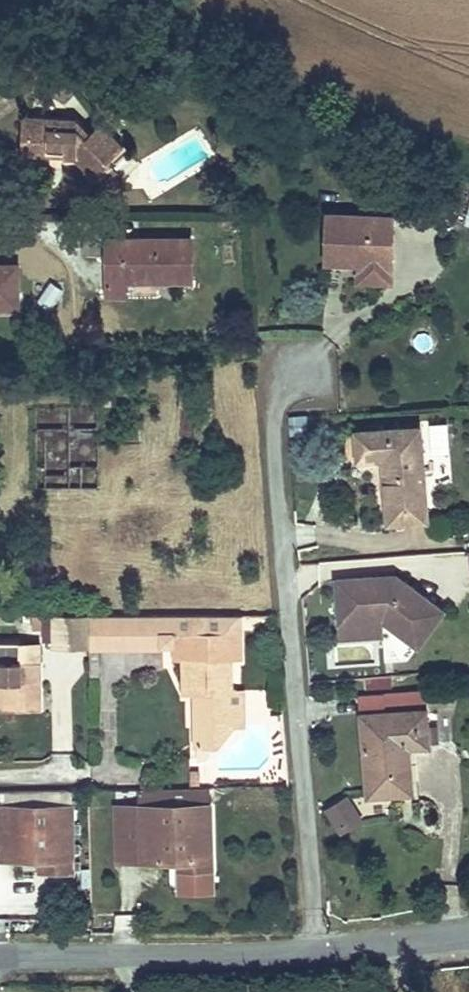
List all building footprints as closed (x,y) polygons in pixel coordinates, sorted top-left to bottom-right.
[(67,125),(17,129),(18,147),(24,148),(25,167),(48,167),(48,157),(55,157),(56,164),(67,166),(96,191),(121,158),(94,134),(88,143),(67,125)] [(329,208),(328,258),(362,259),(363,268),(394,269),(395,211),(329,208)] [(187,242),(107,246),(109,287),(189,284),(187,242)] [(0,269),(0,311),(15,310),(12,269),(0,269)] [(453,423),(396,426),(398,457),(415,456),(420,520),(461,518),(453,423)] [(72,433),(48,434),(49,486),(81,485),(81,465),(73,465),(72,433)] [(387,575),(342,578),(345,621),(388,618),(424,643),(449,608),(401,574),(397,579),(387,580),(387,575)] [(87,615),(87,647),(174,645),(175,665),(186,665),(187,696),(195,696),(197,745),(214,745),(232,726),(230,663),(241,663),(240,629),(240,612),(228,612),(87,615)] [(87,615),(55,616),(56,648),(87,647),(87,615)] [(388,618),(345,621),(345,636),(389,633),(388,618)] [(14,639),(0,639),(0,711),(34,711),(33,681),(16,680),(14,639)] [(32,639),(14,639),(16,680),(33,681),(32,639)] [(365,676),(365,690),(392,688),(392,675),(365,676)] [(429,708),(367,714),(375,796),(416,793),(412,744),(433,743),(429,708)] [(359,818),(352,791),(328,799),(336,825),(359,818)] [(73,805),(4,807),(6,859),(52,858),(53,869),(75,869),(73,805)] [(216,805),(143,808),(145,859),(197,858),(198,868),(218,868),(216,805)]
